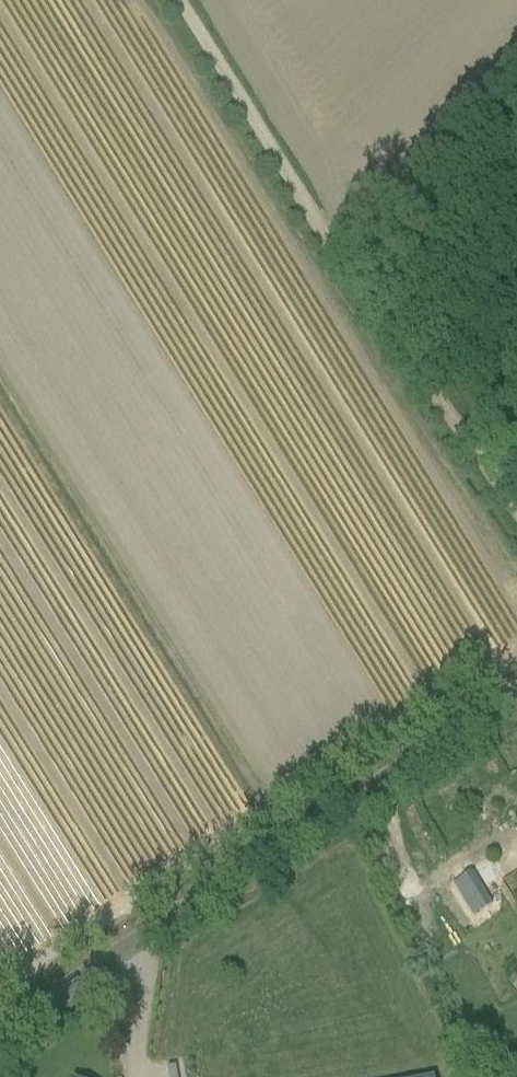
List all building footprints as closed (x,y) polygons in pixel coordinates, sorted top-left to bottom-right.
[(470,874),(453,884),(473,916),(490,906),(470,874)]
